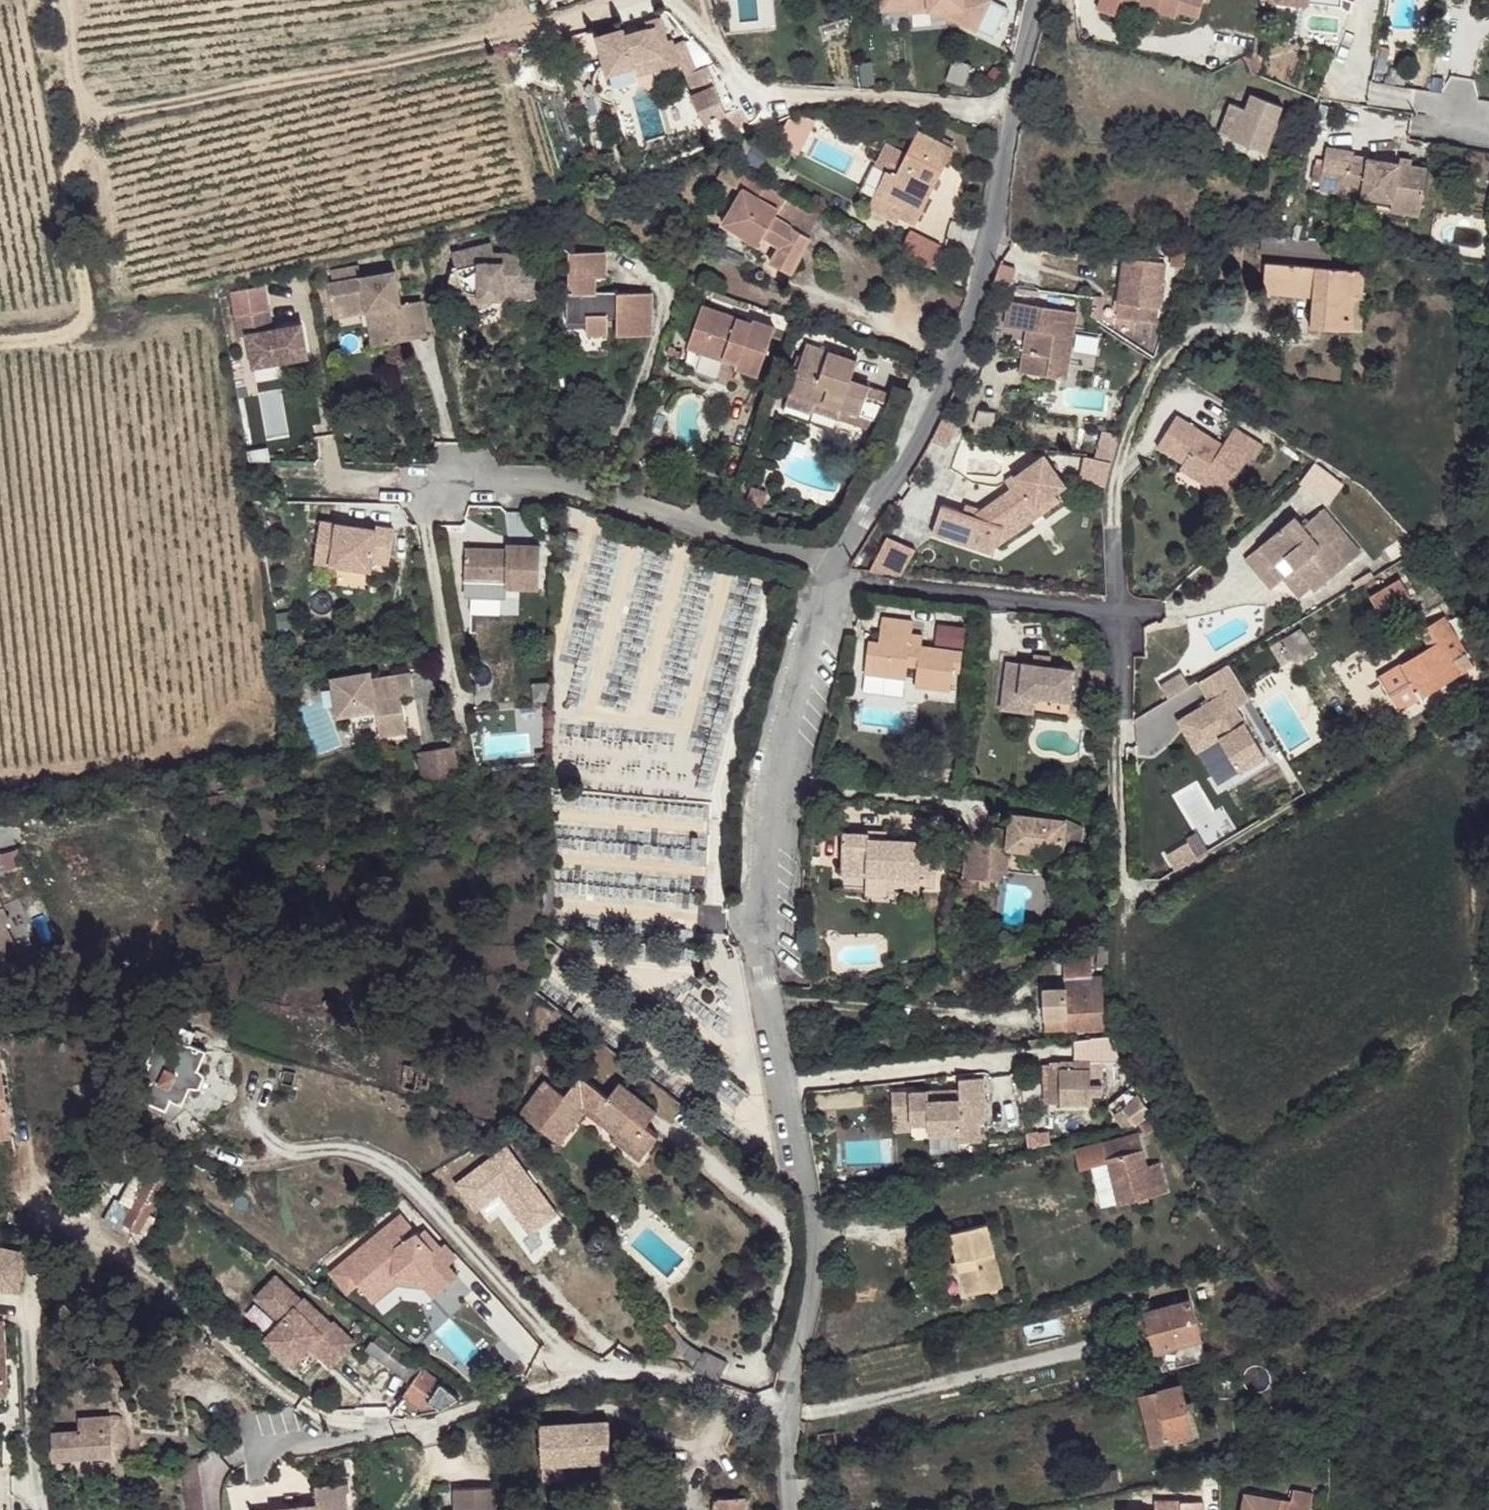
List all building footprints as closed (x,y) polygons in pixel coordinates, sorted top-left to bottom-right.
[(991,0),(882,0),(883,10),(910,8),(911,13),(937,10),(947,9),(948,16),(977,31),(992,1),(991,0)] [(1118,0),(1099,0),(1096,9),(1115,16),(1120,1),(1118,0)] [(1120,1),(1175,18),(1177,11),(1197,16),(1201,0),(1118,0),(1120,1)] [(1351,0),(1340,0),(1340,5),(1349,9),(1351,0)] [(623,27),(596,35),(616,104),(617,103),(633,99),(632,96),(636,95),(636,90),(638,87),(640,86),(640,85),(643,84),(645,85),(651,89),(657,87),(652,71),(678,64),(677,61),(681,60),(696,95),(692,97),(705,124),(725,113),(706,67),(695,71),(683,42),(672,45),(670,38),(665,39),(659,17),(645,21),(647,28),(625,33),(623,27)] [(1390,49),(1381,47),(1378,57),(1388,58),(1390,49)] [(1256,51),(1245,56),(1253,73),(1256,74),(1261,66),(1256,51)] [(1283,106),(1251,93),(1245,108),(1230,102),(1219,132),(1234,137),(1234,139),(1266,151),(1283,106)] [(651,165),(633,99),(617,103),(636,169),(651,165)] [(921,128),(909,152),(885,141),(876,161),(886,166),(869,203),(899,218),(902,212),(917,220),(954,144),(921,128)] [(770,150),(756,143),(747,161),(761,168),(770,150)] [(1326,147),(1321,182),(1319,190),(1347,194),(1348,189),(1362,191),(1361,196),(1421,207),(1427,169),(1353,156),(1354,152),(1326,147)] [(819,216),(725,163),(718,177),(741,191),(723,224),(746,237),(760,234),(782,245),(773,261),(794,272),(813,236),(809,234),(819,216)] [(1321,182),(1323,166),(1313,164),(1311,181),(1321,182)] [(1421,207),(1361,196),(1360,206),(1419,217),(1421,207)] [(942,244),(911,229),(899,251),(930,267),(942,244)] [(1328,241),(1262,238),(1261,251),(1327,256),(1328,241)] [(491,244),(452,253),(456,269),(452,270),(448,287),(454,297),(459,302),(463,304),(471,306),(483,306),(489,302),(493,299),(503,299),(503,294),(519,294),(519,297),(535,297),(535,267),(520,267),(520,254),(494,254),(491,244)] [(1171,266),(1184,267),(1186,244),(1173,247),(1171,266)] [(606,252),(570,253),(569,320),(588,320),(588,334),(608,334),(608,315),(618,315),(618,335),(653,335),(653,293),(597,293),(597,277),(607,277),(606,252)] [(1116,315),(1157,320),(1165,263),(1124,257),(1116,315)] [(1362,295),(1364,271),(1265,262),(1263,292),(1312,296),(1313,291),(1326,292),(1323,328),(1350,330),(1353,294),(1362,295)] [(994,283),(1011,285),(1016,269),(1000,264),(994,283)] [(334,283),(329,284),(333,308),(348,305),(349,315),(369,311),(375,310),(377,326),(388,324),(392,343),(429,336),(422,301),(402,304),(396,272),(362,278),(360,267),(332,272),(334,283)] [(273,330),(265,285),(230,292),(238,337),(247,335),(253,366),(309,356),(303,324),(273,330)] [(1310,327),(1323,328),(1326,292),(1313,291),(1312,296),(1310,327)] [(1353,294),(1350,330),(1359,331),(1362,295),(1353,294)] [(1102,297),(1094,296),(1091,315),(1101,321),(1102,297)] [(1021,371),(1066,378),(1076,311),(1009,301),(1006,326),(1028,329),(1034,330),(1031,352),(1024,351),(1021,371)] [(753,322),(703,304),(689,345),(703,350),(725,357),(725,355),(739,360),(738,365),(760,372),(776,326),(754,318),(753,322)] [(348,305),(333,308),(335,317),(349,315),(348,305)] [(375,310),(369,311),(375,346),(392,343),(388,324),(377,326),(375,310)] [(1034,330),(1028,329),(1024,351),(1031,352),(1034,330)] [(827,356),(805,349),(801,361),(823,368),(827,356)] [(725,357),(703,350),(699,363),(735,374),(738,365),(739,360),(725,355),(725,357)] [(858,361),(828,351),(827,356),(823,368),(801,361),(790,390),(823,402),(827,391),(844,397),(840,409),(859,416),(870,385),(852,378),(858,361)] [(823,402),(790,390),(785,404),(807,412),(809,407),(872,429),(886,390),(870,385),(859,416),(840,409),(844,397),(827,391),(823,402)] [(762,411),(756,409),(748,430),(755,432),(762,411)] [(993,426),(995,412),(978,410),(974,424),(993,426)] [(1255,459),(1264,445),(1234,427),(1223,444),(1215,439),(1212,444),(1199,436),(1202,431),(1177,415),(1157,447),(1183,463),(1180,468),(1201,482),(1207,473),(1229,487),(1250,455),(1255,459)] [(1199,436),(1212,444),(1215,439),(1202,431),(1199,436)] [(1095,459),(1111,462),(1118,435),(1103,432),(1095,459)] [(270,461),(267,447),(248,450),(249,460),(270,461)] [(1051,466),(1044,456),(1015,477),(1020,483),(982,510),(974,515),(963,511),(941,504),(935,523),(984,539),(980,549),(990,552),(993,544),(996,545),(1002,527),(1034,504),(1036,506),(1054,493),(1065,486),(1054,471),(1051,466)] [(1086,458),(1080,481),(1105,487),(1111,462),(1095,459),(1086,458)] [(1328,504),(1343,483),(1314,463),(1300,483),(1328,504)] [(1224,496),(1229,487),(1207,473),(1201,482),(1224,496)] [(1011,489),(1020,483),(1015,477),(1016,476),(1015,474),(1006,481),(1011,489)] [(1034,504),(1002,527),(996,545),(1060,500),(1054,493),(1036,506),(1034,504)] [(974,515),(982,510),(965,504),(963,511),(974,515)] [(1316,590),(1361,552),(1324,508),(1303,525),(1295,515),(1259,546),(1276,565),(1287,556),(1316,590)] [(321,522),(315,562),(371,570),(372,561),(389,563),(394,529),(376,526),(376,529),(321,522)] [(984,539),(935,523),(932,533),(980,549),(984,539)] [(916,549),(887,537),(870,571),(901,575),(916,549)] [(539,589),(541,547),(508,545),(507,555),(501,555),(501,550),(466,549),(465,578),(507,580),(506,588),(518,588),(539,589)] [(1276,565),(1259,546),(1246,557),(1272,588),(1284,578),(1300,597),(1312,587),(1287,556),(1276,565)] [(506,588),(507,580),(465,578),(465,587),(506,588)] [(1400,578),(1369,596),(1380,614),(1410,596),(1400,578)] [(1474,667),(1444,616),(1420,630),(1430,646),(1378,677),(1398,711),(1474,667)] [(913,621),(882,617),(879,642),(869,641),(865,673),(906,679),(907,664),(918,666),(915,685),(950,690),(953,670),(960,671),(962,651),(920,646),(920,647),(910,646),(911,633),(913,621)] [(963,647),(965,628),(938,625),(936,644),(963,647)] [(1301,628),(1282,639),(1295,662),(1314,650),(1301,628)] [(921,634),(911,633),(910,646),(920,647),(921,634)] [(1051,657),(1034,654),(1032,664),(1049,667),(1051,657)] [(302,655),(285,658),(287,671),(289,671),(300,669),(304,668),(302,655)] [(1032,664),(1007,661),(1003,693),(1036,697),(1070,702),(1074,670),(1049,667),(1032,664)] [(1229,665),(1199,682),(1211,702),(1209,703),(1212,707),(1206,711),(1204,706),(1179,721),(1190,739),(1196,734),(1204,748),(1220,738),(1241,772),(1266,757),(1237,709),(1250,701),(1229,665)] [(300,669),(289,671),(291,680),(301,678),(300,669)] [(1160,684),(1167,698),(1189,685),(1181,672),(1160,684)] [(371,673),(333,679),(339,718),(376,711),(380,738),(408,733),(402,698),(414,695),(410,674),(372,680),(371,673)] [(865,673),(862,691),(903,697),(906,679),(865,673)] [(1036,697),(1003,693),(1000,710),(1033,714),(1036,697)] [(1084,728),(1096,729),(1098,712),(1085,711),(1084,728)] [(1098,715),(1096,729),(1104,729),(1105,715),(1098,715)] [(1204,748),(1196,734),(1190,739),(1198,752),(1204,748)] [(453,750),(420,755),(424,780),(457,776),(453,750)] [(830,764),(817,761),(813,776),(826,778),(830,764)] [(1033,816),(1011,813),(1009,830),(1007,848),(1008,848),(1022,850),(1032,842),(1039,843),(1046,853),(1061,855),(1079,851),(1082,828),(1066,820),(1043,817),(1043,822),(1033,820),(1033,816)] [(1009,830),(989,827),(988,840),(993,841),(990,880),(997,880),(1006,870),(1008,848),(1007,848),(1009,830)] [(886,831),(868,831),(868,833),(869,833),(868,838),(886,839),(886,831)] [(843,832),(841,874),(867,875),(888,876),(920,878),(919,885),(935,885),(936,860),(921,859),(922,841),(886,839),(868,838),(869,833),(868,833),(843,832)] [(988,840),(967,838),(963,879),(990,880),(993,841),(988,840)] [(1022,850),(1046,853),(1039,843),(1032,842),(1022,850)] [(888,876),(867,875),(866,893),(887,894),(888,876)] [(16,953),(4,924),(8,922),(0,904),(0,960),(16,953)] [(1109,946),(1099,945),(1097,966),(1107,967),(1109,946)] [(1067,1029),(1105,1028),(1104,991),(1103,991),(1103,986),(1098,987),(1097,976),(1092,976),(1092,959),(1064,960),(1065,988),(1043,989),(1044,1018),(1066,1017),(1067,1029)] [(1044,1018),(1045,1029),(1067,1029),(1066,1017),(1044,1018)] [(199,1070),(208,1050),(190,1042),(194,1031),(182,1026),(174,1025),(167,1045),(156,1040),(147,1061),(151,1062),(144,1077),(152,1081),(143,1099),(167,1109),(172,1099),(183,1104),(191,1086),(197,1088),(202,1086),(203,1086),(206,1079),(205,1078),(204,1073),(199,1070)] [(1106,1070),(1120,1064),(1115,1053),(1101,1058),(1106,1070)] [(1060,1104),(1060,1105),(1090,1105),(1090,1095),(1102,1095),(1102,1084),(1090,1083),(1091,1060),(1075,1060),(1075,1069),(1060,1068),(1060,1069),(1060,1104)] [(11,1128),(0,1064),(0,1130),(11,1128)] [(403,1088),(427,1094),(431,1070),(406,1064),(403,1088)] [(1046,1104),(1060,1104),(1060,1069),(1046,1069),(1046,1104)] [(284,1070),(281,1083),(292,1086),(295,1073),(284,1070)] [(1023,1097),(1020,1073),(1014,1074),(1016,1098),(1023,1097)] [(545,1080),(520,1113),(560,1144),(588,1107),(618,1130),(632,1141),(630,1144),(644,1155),(658,1136),(645,1126),(657,1111),(620,1082),(608,1097),(581,1075),(565,1095),(545,1080)] [(934,1090),(892,1092),(893,1116),(910,1115),(911,1124),(928,1123),(929,1133),(959,1131),(959,1142),(981,1141),(980,1120),(986,1120),(984,1077),(959,1078),(960,1089),(960,1099),(935,1100),(934,1090)] [(960,1089),(934,1090),(935,1100),(960,1099),(960,1089)] [(1123,1109),(1113,1114),(1121,1126),(1133,1124),(1134,1125),(1152,1112),(1140,1095),(1123,1109)] [(206,1131),(186,1108),(170,1123),(190,1145),(206,1131)] [(910,1115),(893,1116),(894,1131),(911,1130),(911,1124),(910,1115)] [(1140,1125),(1145,1134),(1156,1129),(1150,1119),(1140,1125)] [(180,1155),(190,1145),(170,1123),(168,1120),(160,1127),(180,1155)] [(0,1130),(0,1139),(12,1136),(11,1128),(0,1130)] [(632,1141),(618,1130),(612,1139),(639,1160),(644,1155),(630,1144),(632,1141)] [(1075,1150),(1080,1170),(1091,1167),(1108,1162),(1119,1203),(1119,1204),(1167,1191),(1160,1164),(1147,1167),(1138,1133),(1075,1150)] [(557,1213),(507,1146),(456,1183),(476,1210),(500,1192),(531,1233),(557,1213)] [(143,1159),(136,1173),(162,1187),(168,1176),(143,1159)] [(1108,1162),(1091,1167),(1102,1207),(1119,1203),(1108,1162)] [(162,1187),(136,1173),(135,1173),(120,1200),(116,1202),(105,1223),(122,1231),(126,1223),(147,1234),(155,1217),(149,1214),(162,1187)] [(417,1232),(405,1239),(402,1235),(410,1228),(400,1215),(332,1272),(348,1291),(357,1283),(367,1295),(393,1274),(429,1278),(441,1291),(458,1276),(444,1262),(449,1257),(424,1230),(419,1234),(417,1232)] [(1003,1287),(987,1223),(950,1233),(965,1296),(1003,1287)] [(22,1291),(25,1241),(0,1239),(0,1289),(22,1291)] [(332,1367),(355,1342),(333,1322),(331,1324),(303,1298),(301,1300),(276,1276),(255,1298),(281,1322),(265,1339),(293,1365),(310,1346),(332,1367)] [(1205,1360),(1189,1301),(1146,1312),(1162,1371),(1205,1360)] [(693,1369),(718,1381),(728,1363),(705,1351),(703,1354),(692,1346),(682,1338),(669,1321),(662,1326),(675,1344),(674,1345),(693,1369)] [(362,1326),(358,1322),(353,1329),(357,1332),(362,1326)] [(412,1358),(380,1334),(368,1350),(401,1374),(412,1358)] [(423,1366),(412,1358),(401,1374),(412,1382),(421,1369),(423,1366)] [(412,1382),(396,1406),(414,1417),(420,1415),(427,1407),(436,1411),(440,1409),(459,1398),(421,1369),(412,1382)] [(1192,1435),(1180,1386),(1140,1395),(1142,1403),(1159,1399),(1169,1441),(1192,1435)] [(1142,1403),(1152,1445),(1169,1441),(1159,1399),(1142,1403)] [(123,1444),(122,1420),(121,1418),(118,1416),(79,1418),(80,1430),(53,1432),(54,1458),(113,1453),(113,1449),(120,1448),(122,1446),(123,1444)] [(611,1460),(609,1421),(540,1425),(543,1479),(565,1478),(564,1463),(611,1460)] [(203,1497),(198,1458),(186,1460),(186,1461),(183,1464),(182,1469),(188,1509),(205,1509),(203,1497)] [(345,1486),(314,1489),(316,1505),(273,1509),(348,1509),(345,1486)] [(454,1489),(455,1509),(495,1509),(494,1487),(454,1489)] [(1291,1502),(1289,1509),(1310,1509),(1313,1494),(1293,1491),(1291,1502)] [(1283,1500),(1245,1493),(1242,1509),(1281,1509),(1283,1500)] [(743,1497),(715,1498),(715,1509),(744,1509),(743,1497)] [(1204,1500),(1180,1500),(1181,1509),(1204,1509),(1204,1500)] [(1281,1509),(1289,1509),(1291,1502),(1283,1500),(1281,1509)]
